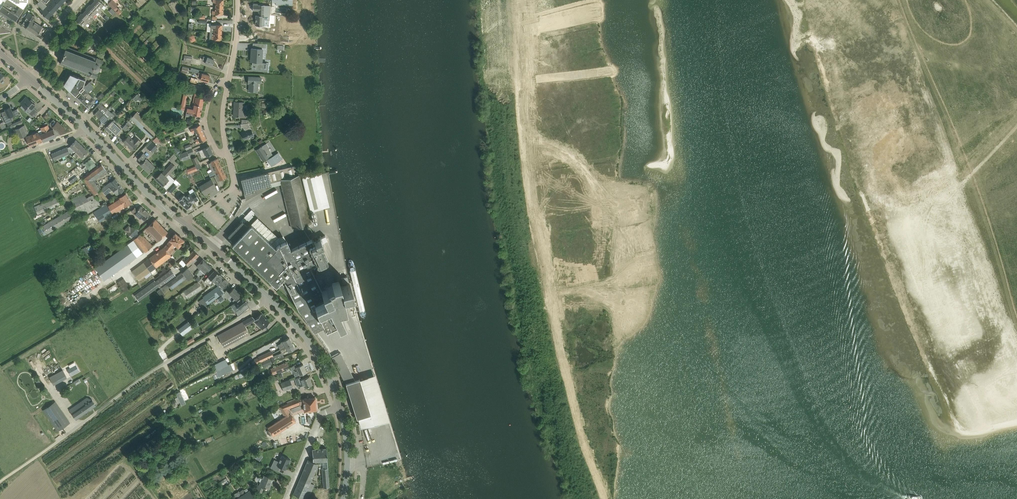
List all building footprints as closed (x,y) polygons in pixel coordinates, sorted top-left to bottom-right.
[(0,8),(0,10),(6,14),(5,16),(13,21),(14,19),(16,20),(28,3),(28,0),(5,0),(0,8)] [(39,1),(37,4),(42,9),(40,11),(48,19),(65,0),(38,0),(39,1)] [(93,3),(102,11),(103,9),(102,8),(104,5),(98,0),(94,0),(95,1),(93,3)] [(113,8),(114,9),(118,5),(113,0),(111,0),(108,3),(113,8)] [(90,4),(88,7),(96,14),(98,12),(99,13),(102,11),(93,3),(90,5),(90,4)] [(255,25),(264,25),(264,15),(264,5),(259,4),(259,5),(253,4),(252,10),(258,10),(258,15),(256,15),(255,25)] [(223,7),(215,6),(215,11),(212,11),(212,14),(222,15),(223,7)] [(86,9),(84,12),(93,20),(95,18),(93,16),(96,14),(88,7),(86,9)] [(26,18),(22,24),(37,34),(41,29),(42,27),(32,20),(35,16),(29,12),(25,17),(26,18)] [(82,13),(80,15),(87,23),(90,20),(91,22),(93,20),(84,12),(82,14),(82,13)] [(87,23),(80,15),(77,18),(78,18),(76,20),(85,29),(87,26),(85,25),(87,23)] [(221,32),(211,31),(210,31),(209,39),(211,39),(221,40),(221,32)] [(266,43),(259,43),(259,49),(252,48),(251,56),(252,56),(252,70),(267,71),(268,63),(261,63),(262,55),(261,55),(261,49),(262,49),(262,47),(266,48),(266,43)] [(90,75),(96,78),(103,60),(97,57),(96,58),(83,53),(84,52),(80,50),(80,51),(67,46),(66,49),(65,48),(61,61),(60,63),(73,68),(73,70),(76,71),(77,70),(90,75)] [(181,63),(191,65),(192,56),(184,55),(184,60),(182,60),(181,63)] [(205,63),(207,64),(212,66),(214,60),(207,57),(207,58),(204,56),(202,59),(206,61),(205,63)] [(183,66),(181,65),(179,71),(187,73),(189,68),(183,66)] [(198,73),(198,76),(201,77),(200,80),(208,82),(210,75),(202,73),(202,74),(198,73)] [(83,84),(85,79),(71,74),(64,85),(75,95),(77,93),(84,87),(82,86),(83,84)] [(249,91),(254,91),(257,91),(258,82),(260,82),(261,77),(248,76),(248,83),(249,83),(249,91)] [(79,95),(77,97),(88,108),(95,100),(88,93),(94,86),(89,82),(86,85),(83,84),(82,86),(84,87),(77,93),(79,95)] [(190,89),(199,92),(202,93),(203,87),(192,84),(191,85),(190,89)] [(190,89),(185,87),(180,109),(187,110),(187,107),(193,109),(196,97),(198,97),(199,92),(190,89)] [(30,100),(26,97),(22,101),(20,103),(21,104),(29,111),(28,112),(33,117),(38,111),(33,107),(35,105),(34,103),(35,102),(31,99),(30,100)] [(187,107),(185,116),(193,118),(193,114),(200,116),(204,98),(198,97),(196,97),(193,109),(187,107)] [(94,113),(99,118),(108,109),(105,106),(101,102),(96,106),(99,109),(94,113)] [(234,116),(242,117),(243,102),(235,102),(234,116)] [(5,110),(1,112),(6,123),(12,121),(10,116),(15,114),(13,110),(12,111),(10,106),(4,109),(5,110)] [(108,109),(99,118),(103,122),(107,119),(110,121),(117,114),(113,110),(112,112),(108,109)] [(137,112),(126,124),(129,126),(130,128),(135,123),(151,139),(158,132),(137,112)] [(108,131),(110,129),(116,134),(121,129),(112,120),(105,128),(108,131)] [(54,128),(53,129),(56,136),(61,134),(65,129),(57,121),(52,126),(54,128)] [(241,132),(244,140),(254,136),(248,122),(247,123),(241,124),(240,124),(241,127),(243,127),(245,131),(241,132)] [(48,124),(44,126),(49,139),(56,136),(53,129),(50,130),(48,124)] [(25,134),(28,133),(25,125),(14,129),(16,133),(18,132),(20,137),(26,135),(25,134)] [(195,132),(196,135),(203,132),(200,125),(193,128),(190,129),(192,133),(195,132)] [(38,131),(39,132),(43,141),(49,139),(44,126),(40,128),(41,129),(38,131)] [(39,132),(38,131),(39,132),(26,136),(30,146),(43,141),(39,132)] [(203,132),(196,135),(198,138),(195,140),(197,143),(200,142),(206,139),(203,132)] [(119,142),(124,147),(126,144),(127,144),(133,150),(141,141),(136,137),(133,140),(128,136),(124,141),(122,139),(119,142)] [(70,153),(75,151),(82,157),(88,151),(76,140),(70,146),(71,146),(67,147),(70,153)] [(158,146),(153,142),(148,148),(152,152),(158,146)] [(262,145),(256,149),(263,160),(272,154),(269,149),(270,148),(266,143),(262,146),(262,145)] [(172,148),(177,154),(181,152),(176,145),(172,148)] [(200,150),(203,158),(213,153),(209,146),(200,150)] [(67,147),(51,154),(54,160),(70,153),(67,147)] [(194,153),(192,149),(178,155),(180,160),(182,159),(183,161),(190,158),(188,155),(194,153)] [(278,152),(267,159),(271,166),(282,159),(278,152)] [(140,164),(149,172),(155,166),(146,158),(147,157),(143,153),(138,159),(142,162),(140,164)] [(175,160),(178,157),(174,153),(169,158),(177,166),(179,164),(175,160)] [(208,164),(211,169),(220,164),(217,158),(211,161),(211,162),(208,164)] [(161,172),(155,178),(167,189),(173,182),(175,180),(168,174),(173,169),(173,170),(176,167),(172,162),(162,173),(161,172)] [(94,195),(101,189),(95,179),(107,171),(101,163),(82,178),(94,195)] [(212,171),(208,173),(210,177),(215,174),(223,171),(220,164),(211,169),(212,171)] [(280,180),(295,177),(293,166),(268,172),(270,182),(280,180)] [(223,171),(215,174),(216,176),(218,181),(220,180),(226,177),(223,171)] [(265,186),(271,184),(270,182),(268,172),(265,173),(241,179),(246,199),(265,188),(265,186)] [(321,172),(302,176),(310,211),(329,206),(321,172)] [(295,177),(280,180),(292,228),(311,223),(300,176),(295,177)] [(101,189),(106,195),(112,190),(117,195),(124,190),(115,178),(111,181),(111,182),(101,189)] [(207,191),(216,186),(211,179),(200,187),(205,195),(208,193),(207,191)] [(173,182),(167,189),(171,193),(177,185),(173,182)] [(190,193),(186,196),(192,203),(199,199),(195,192),(191,195),(190,193)] [(71,199),(75,207),(41,226),(46,235),(75,217),(76,218),(79,216),(80,218),(101,205),(95,195),(94,195),(93,195),(86,198),(84,193),(71,199)] [(107,204),(113,214),(127,205),(132,202),(126,193),(122,196),(107,204)] [(34,207),(37,215),(63,203),(59,195),(34,207)] [(192,203),(186,196),(185,196),(184,195),(178,200),(187,208),(192,203)] [(93,212),(100,222),(113,214),(107,204),(93,212)] [(141,218),(144,220),(150,214),(141,206),(138,210),(135,207),(131,211),(140,219),(141,218)] [(242,221),(228,236),(234,242),(232,244),(276,286),(278,284),(289,295),(291,293),(298,308),(313,330),(336,319),(328,304),(328,303),(333,300),(330,294),(324,296),(321,290),(313,273),(315,272),(313,267),(327,260),(320,243),(327,240),(325,235),(320,237),(319,237),(318,237),(317,235),(313,237),(313,238),(302,243),(302,244),(291,250),(284,236),(279,238),(258,218),(251,225),(250,224),(248,226),(245,223),(255,212),(252,209),(241,220),(242,221)] [(317,210),(312,211),(313,218),(318,218),(318,221),(321,221),(320,211),(317,211),(317,210)] [(145,229),(151,235),(154,233),(160,239),(168,232),(155,219),(145,229)] [(134,225),(126,232),(131,238),(139,230),(134,225)] [(144,251),(145,252),(152,246),(140,233),(134,240),(144,251)] [(149,258),(156,268),(171,256),(169,252),(175,244),(178,247),(184,240),(175,233),(164,247),(161,249),(149,258)] [(134,240),(128,245),(128,244),(95,268),(104,280),(137,257),(144,251),(134,240)] [(184,262),(187,265),(192,260),(193,261),(199,255),(194,250),(188,256),(189,257),(184,262)] [(156,268),(149,258),(132,271),(139,280),(156,268)] [(196,266),(205,274),(212,267),(203,259),(196,266)] [(176,277),(162,288),(164,290),(169,286),(171,289),(186,278),(188,280),(194,275),(188,267),(182,272),(183,274),(177,278),(176,277)] [(155,281),(159,287),(175,276),(171,269),(155,281)] [(220,274),(214,270),(204,281),(209,286),(214,280),(219,274),(220,274)] [(203,297),(208,304),(224,292),(222,289),(228,283),(219,274),(214,280),(219,284),(218,286),(212,290),(203,297)] [(124,278),(117,282),(124,292),(130,288),(124,278)] [(138,301),(159,287),(155,281),(154,280),(134,295),(138,301)] [(185,299),(185,300),(202,289),(197,282),(181,293),(182,294),(185,299)] [(323,289),(321,290),(324,296),(330,294),(333,300),(328,303),(328,304),(329,303),(338,322),(339,321),(346,317),(346,318),(347,317),(337,297),(338,297),(338,296),(341,295),(342,295),(342,294),(338,287),(337,284),(336,282),(330,285),(330,286),(323,289)] [(107,289),(111,295),(119,289),(115,283),(107,289)] [(229,293),(237,300),(243,296),(242,295),(234,287),(229,293)] [(165,295),(161,288),(157,291),(162,297),(165,295)] [(237,300),(234,303),(239,309),(236,312),(238,316),(237,316),(240,315),(246,310),(245,310),(242,307),(248,302),(247,300),(245,297),(244,297),(243,296),(237,300)] [(262,329),(270,322),(261,313),(255,319),(252,316),(239,323),(218,335),(224,346),(248,333),(244,326),(254,321),(262,329)] [(278,345),(280,349),(292,343),(289,337),(283,341),(280,342),(280,344),(278,345)] [(292,343),(280,349),(281,352),(284,350),(285,352),(288,350),(288,352),(295,348),(292,343)] [(253,360),(255,365),(264,360),(270,357),(273,356),(274,356),(273,353),(271,350),(259,356),(259,357),(255,359),(253,360)] [(341,352),(332,357),(345,383),(355,380),(341,352)] [(262,362),(264,367),(271,364),(269,359),(262,362)] [(231,363),(216,371),(219,377),(234,369),(232,362),(231,363)] [(271,369),(273,375),(290,367),(287,362),(271,369)] [(76,364),(67,370),(71,376),(80,370),(76,364)] [(290,367),(292,372),(294,371),(296,376),(306,372),(303,364),(297,367),(295,364),(290,367)] [(201,373),(203,377),(214,372),(213,368),(201,373)] [(55,385),(69,377),(64,369),(51,376),(55,385)] [(300,376),(294,378),(297,387),(300,386),(301,387),(303,386),(304,387),(307,386),(312,385),(309,376),(301,379),(300,376)] [(280,383),(283,390),(293,387),(290,379),(280,383)] [(355,380),(345,383),(356,418),(358,418),(361,426),(377,422),(373,408),(369,409),(359,379),(355,380)] [(184,387),(179,390),(184,400),(189,398),(184,387)] [(186,403),(184,400),(180,391),(176,393),(177,396),(180,402),(181,405),(186,403)] [(88,397),(69,410),(76,419),(96,405),(92,399),(90,400),(88,397)] [(268,427),(273,436),(296,421),(288,409),(303,403),(304,411),(316,409),(315,397),(300,399),(299,397),(287,402),(287,404),(279,407),(285,416),(268,427)] [(55,401),(43,409),(58,431),(70,423),(55,401)] [(312,449),(313,461),(315,462),(316,461),(320,461),(327,461),(326,448),(312,449)] [(273,463),(271,467),(278,470),(280,467),(285,469),(288,463),(289,463),(291,460),(290,459),(282,455),(277,465),(273,463)] [(308,459),(300,478),(310,483),(318,463),(315,462),(313,461),(308,459)] [(329,487),(327,461),(320,461),(320,464),(322,464),(323,468),(322,468),(323,488),(329,487)] [(256,475),(255,478),(261,481),(259,485),(258,485),(256,490),(261,492),(263,487),(267,489),(269,483),(271,483),(273,479),(264,475),(262,478),(256,475)] [(300,478),(293,494),(303,498),(308,498),(314,484),(310,483),(300,478)] [(236,498),(255,498),(250,491),(245,494),(244,493),(241,495),(236,498)]
